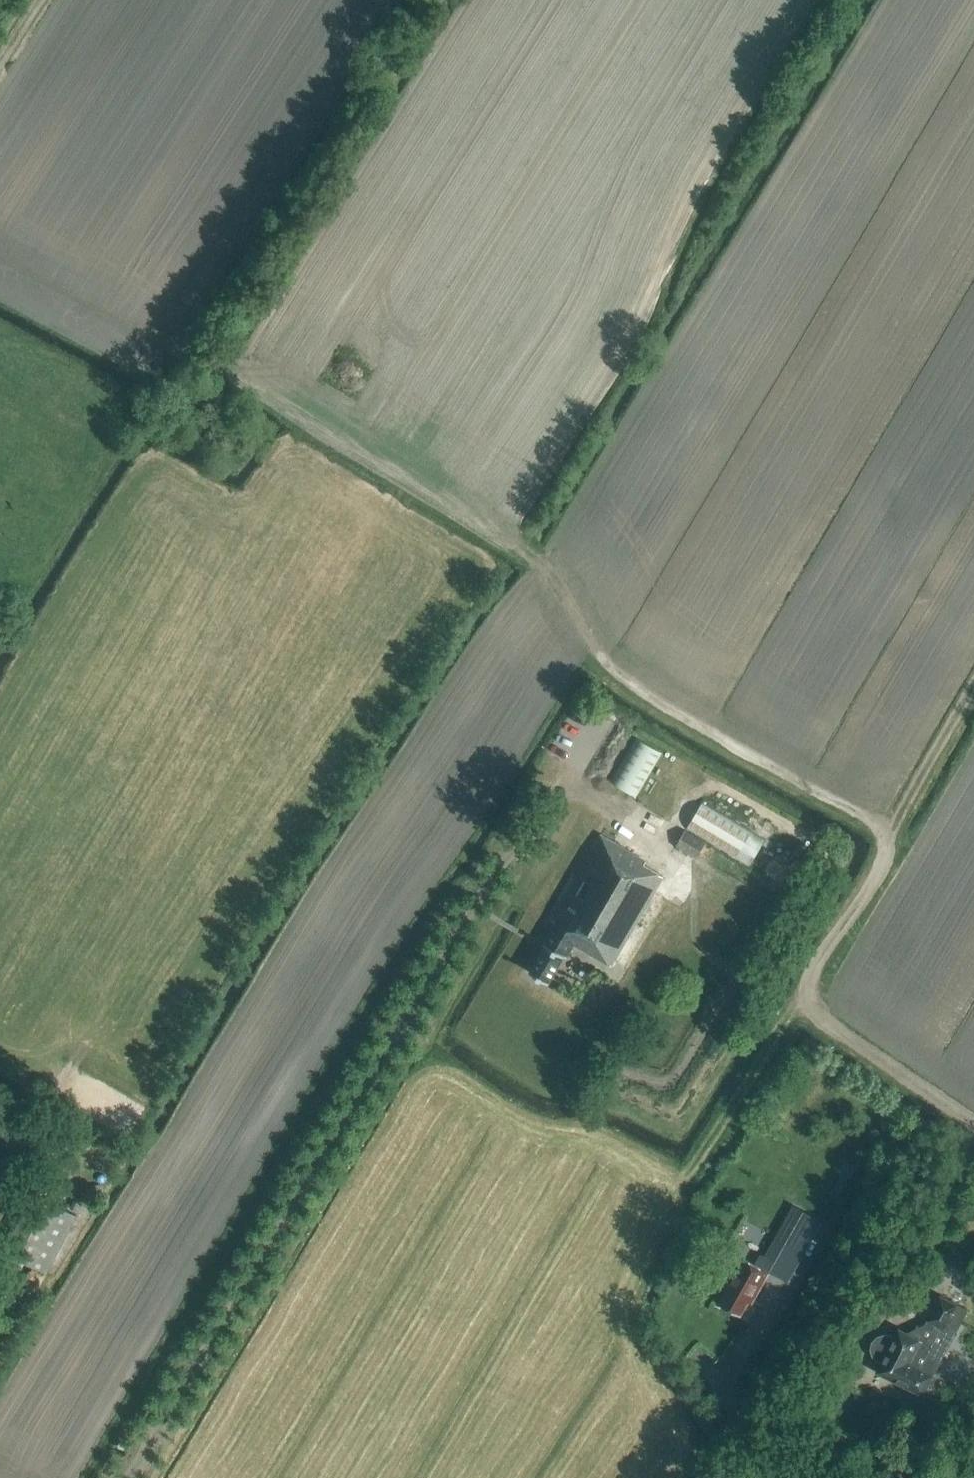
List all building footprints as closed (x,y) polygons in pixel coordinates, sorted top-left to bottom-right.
[(614,783),(642,796),(663,748),(635,736),(614,783)] [(676,847),(696,858),(705,844),(685,832),(676,847)] [(610,966),(663,876),(644,866),(646,862),(601,836),(551,920),(555,922),(543,944),(545,945),(529,972),(548,983),(564,956),(566,958),(574,945),(610,966)] [(585,969),(580,977),(591,982),(595,974),(585,969)] [(14,1254),(47,1271),(77,1213),(45,1196),(14,1254)] [(795,1232),(779,1262),(796,1271),(818,1232),(802,1223),(796,1233),(795,1232)] [(739,1258),(729,1253),(719,1267),(732,1276),(724,1289),(727,1291),(718,1304),(740,1315),(747,1302),(751,1304),(769,1272),(741,1256),(739,1258)] [(954,1336),(968,1310),(939,1296),(927,1322),(908,1330),(906,1333),(899,1329),(894,1338),(891,1336),(884,1335),(877,1337),(873,1341),(871,1348),(874,1355),(879,1360),(882,1362),(877,1371),(922,1395),(933,1375),(954,1336)]
